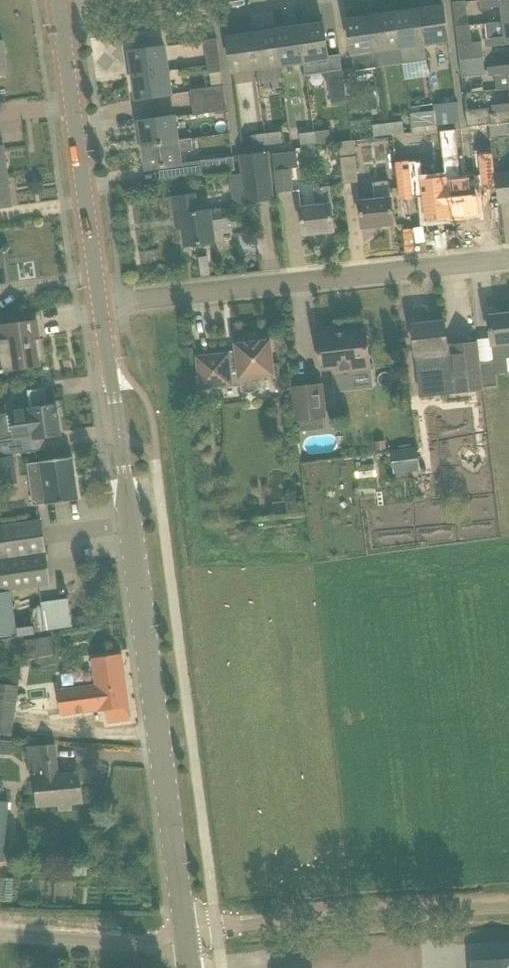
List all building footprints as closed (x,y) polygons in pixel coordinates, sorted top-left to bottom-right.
[(503,22),(508,21),(508,0),(485,0),(481,0),(482,8),(502,6),(503,22)] [(465,2),(453,4),(454,13),(466,12),(466,11),(465,2)] [(419,9),(425,44),(449,41),(444,6),(419,9)] [(396,13),(401,47),(404,63),(427,60),(425,44),(419,9),(396,13)] [(372,17),(377,51),(401,47),(396,13),(372,17)] [(377,51),(372,17),(347,20),(355,71),(380,67),(377,51)] [(486,48),(508,45),(508,21),(503,22),(485,24),(487,38),(485,38),(486,48)] [(299,27),(304,61),(328,58),(324,24),(299,27)] [(275,30),(280,65),(304,61),(299,27),(275,30)] [(252,33),(256,68),(280,65),(275,30),(252,33)] [(227,37),(232,72),(256,68),(252,33),(227,37)] [(204,41),(208,65),(221,63),(217,39),(204,41)] [(458,45),(460,61),(483,59),(481,42),(458,45)] [(130,52),(133,76),(168,71),(165,47),(130,52)] [(460,61),(462,77),(484,75),(483,59),(460,61)] [(221,63),(208,65),(209,74),(210,74),(220,72),(222,72),(221,63)] [(497,90),(508,89),(508,65),(489,67),(490,76),(495,75),(497,90)] [(327,72),(331,104),(347,101),(346,100),(345,92),(342,70),(327,72)] [(133,76),(137,100),(172,95),(168,71),(133,76)] [(435,111),(437,126),(461,123),(459,102),(433,105),(434,111),(435,111)] [(494,114),(508,112),(508,104),(493,105),(494,114)] [(465,111),(467,126),(490,124),(489,109),(465,111)] [(434,111),(410,114),(412,128),(437,126),(435,111),(434,111)] [(140,121),(143,146),(178,141),(175,116),(140,121)] [(388,124),(390,136),(404,134),(402,122),(388,124)] [(491,135),(508,134),(508,122),(489,124),(491,135)] [(373,126),(374,138),(390,136),(388,124),(373,126)] [(456,129),(440,131),(445,178),(447,178),(451,217),(462,216),(462,220),(476,218),(476,214),(479,214),(479,211),(476,189),(482,188),(482,190),(496,188),(493,154),(479,156),(481,175),(461,177),(456,129)] [(265,134),(267,145),(282,143),(281,132),(265,134)] [(313,134),(315,144),(330,142),(329,132),(313,134)] [(251,136),(252,147),(267,145),(265,134),(251,136)] [(299,135),(300,145),(315,144),(313,134),(299,135)] [(143,146),(147,170),(182,165),(180,152),(194,151),(191,138),(178,141),(143,146)] [(340,142),(345,184),(359,183),(354,141),(340,142)] [(269,151),(239,155),(242,174),(230,175),(234,206),(276,200),(269,151)] [(200,161),(202,174),(221,172),(221,173),(235,171),(233,158),(200,161)] [(422,160),(396,163),(400,199),(423,197),(426,220),(449,218),(451,217),(447,178),(445,178),(424,180),(422,160)] [(290,169),(275,171),(277,193),(292,191),(290,169)] [(498,174),(501,202),(508,201),(508,173),(498,174)] [(11,206),(7,176),(0,177),(0,207),(11,206)] [(376,200),(360,202),(362,227),(394,223),(392,199),(391,199),(389,180),(374,182),(376,200)] [(319,206),(300,209),(304,234),(334,230),(331,205),(330,205),(328,188),(317,189),(319,206)] [(195,194),(173,197),(175,214),(181,213),(181,214),(183,228),(186,246),(215,242),(213,229),(225,227),(237,226),(237,225),(235,209),(211,212),(210,210),(200,211),(198,211),(195,194)] [(476,343),(482,387),(483,387),(483,390),(495,374),(508,373),(507,359),(508,358),(508,314),(489,316),(493,362),(480,363),(478,343),(476,343)] [(0,327),(0,371),(0,372),(7,371),(6,370),(39,366),(37,356),(41,356),(39,340),(35,340),(34,333),(38,332),(36,321),(32,322),(17,324),(0,327)] [(445,321),(413,325),(416,356),(418,375),(438,373),(445,372),(445,373),(446,379),(453,378),(454,393),(483,390),(483,387),(482,387),(476,343),(447,346),(445,321)] [(333,368),(334,374),(371,370),(367,330),(336,333),(335,327),(317,329),(322,369),(333,368)] [(229,354),(198,358),(201,388),(232,385),(232,384),(241,383),(241,390),(246,392),(254,391),(259,388),(257,376),(274,375),(270,341),(236,344),(237,355),(229,356),(229,354)] [(300,421),(301,430),(321,427),(320,419),(325,418),(321,384),(293,388),(297,422),(300,421)] [(0,440),(0,456),(21,453),(20,440),(40,438),(60,435),(56,405),(47,406),(45,388),(27,390),(30,408),(10,411),(13,438),(0,440)] [(462,445),(454,455),(475,471),(483,461),(462,445)] [(416,447),(400,449),(403,472),(418,471),(416,447)] [(28,465),(34,505),(47,503),(48,504),(78,499),(72,458),(42,462),(42,463),(28,465)] [(51,586),(42,521),(0,526),(0,593),(51,586)] [(11,592),(0,594),(0,635),(17,632),(11,592)] [(67,597),(39,601),(43,629),(71,625),(67,597)] [(85,616),(74,617),(74,620),(75,624),(86,622),(85,618),(85,616)] [(51,636),(24,641),(30,670),(56,665),(51,636)] [(18,643),(4,646),(8,663),(23,660),(18,643)] [(106,708),(107,722),(130,719),(121,656),(94,660),(97,684),(59,690),(62,714),(106,708)] [(15,711),(21,669),(0,666),(0,709),(15,711)] [(41,746),(27,748),(29,763),(33,762),(35,779),(36,779),(39,806),(82,801),(79,773),(58,775),(55,744),(41,746)] [(0,801),(0,861),(4,861),(8,802),(0,801)] [(471,960),(472,967),(508,967),(508,958),(471,960)]
